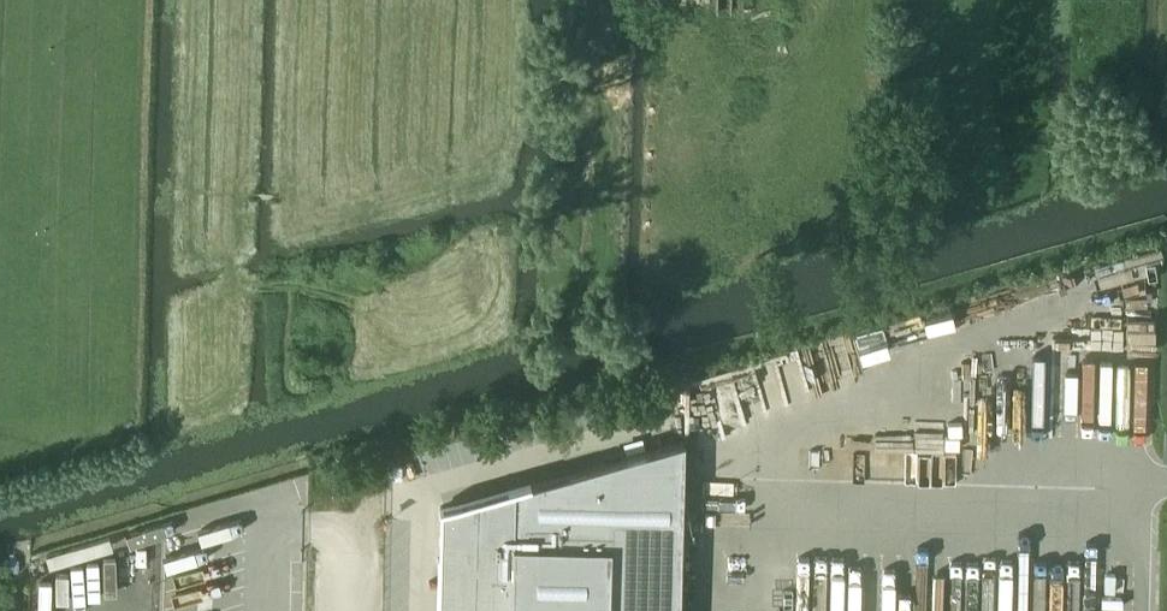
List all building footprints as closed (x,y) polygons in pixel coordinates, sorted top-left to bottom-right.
[(685,440),(443,508),(441,563),(465,563),(463,610),(680,610),(685,440)]
